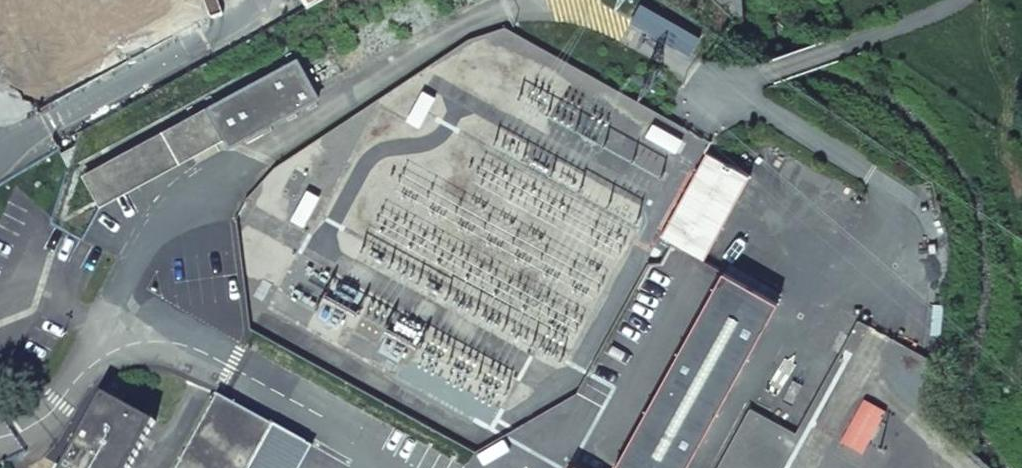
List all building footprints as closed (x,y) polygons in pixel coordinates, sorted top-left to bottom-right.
[(739,19),(750,21),(749,0),(719,0),(739,19)] [(698,38),(639,4),(628,22),(688,56),(698,38)] [(297,60),(209,108),(225,137),(230,146),(318,98),(306,77),(297,60)] [(436,97),(422,90),(406,121),(420,128),(436,97)] [(177,163),(225,137),(209,108),(84,176),(100,205),(177,163)] [(682,140),(653,124),(647,136),(676,152),(682,140)] [(705,259),(750,176),(707,152),(661,235),(673,242),(705,259)] [(292,220),(304,226),(320,197),(308,191),(292,220)] [(713,420),(779,302),(724,272),(662,382),(615,467),(686,467),(713,420)] [(63,467),(131,467),(156,423),(103,394),(63,467)] [(274,425),(217,395),(177,467),(250,467),(274,425)] [(864,402),(841,443),(862,455),(885,413),(864,402)] [(274,425),(250,467),(307,467),(318,449),(274,425)]
